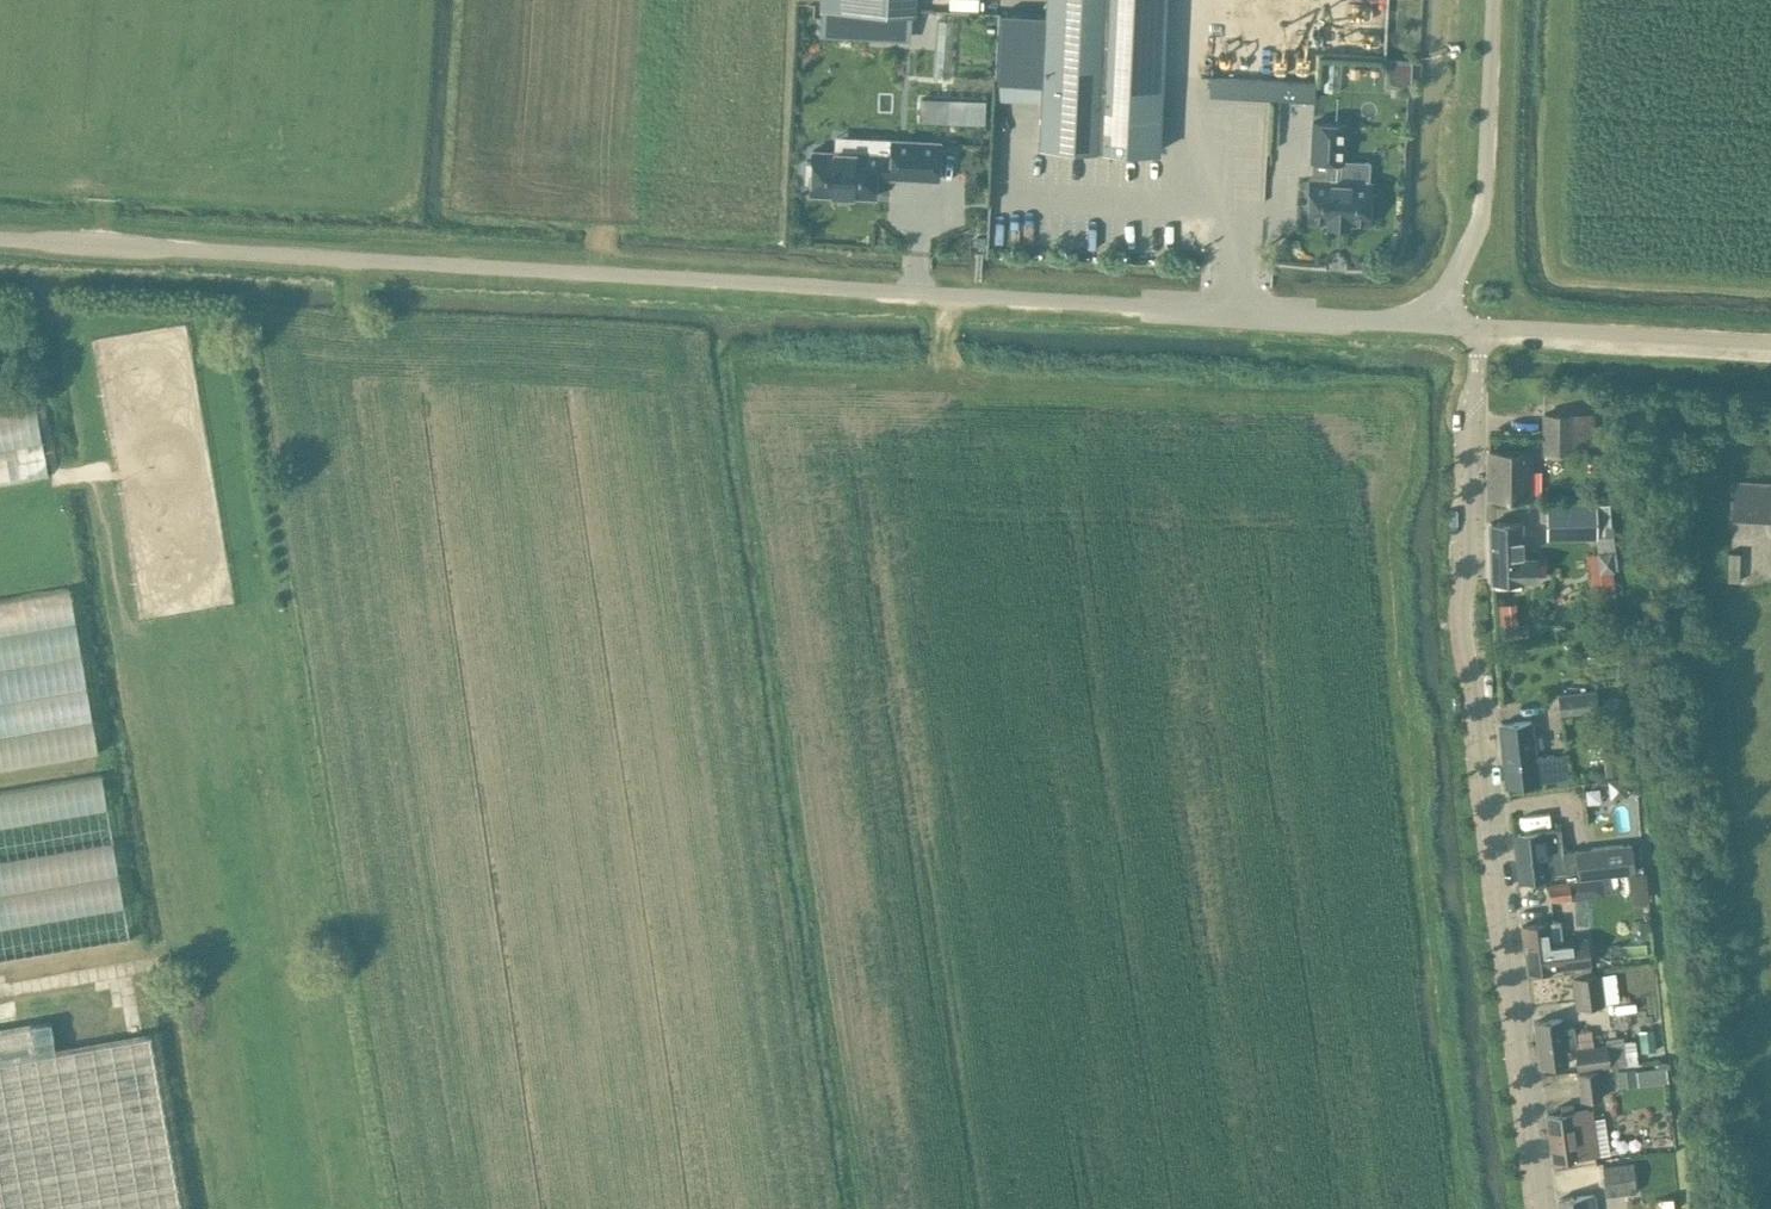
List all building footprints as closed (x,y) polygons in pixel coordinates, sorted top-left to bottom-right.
[(820,4),(823,5),(911,9),(915,9),(915,0),(820,0),(820,4)] [(1039,145),(1159,150),(1162,91),(1138,90),(1143,0),(1046,0),(1039,145)] [(821,31),(910,36),(911,9),(823,5),(821,31)] [(1209,95),(1315,99),(1316,79),(1209,75),(1209,95)] [(984,121),(985,100),(921,97),(920,119),(984,121)] [(1310,179),(1308,220),(1329,221),(1329,224),(1349,225),(1349,222),(1369,223),(1370,212),(1377,212),(1378,193),(1371,193),(1372,182),(1340,180),(1341,161),(1343,161),(1345,123),(1313,121),(1311,160),(1314,160),(1313,179),(1310,179)] [(806,160),(805,182),(811,182),(811,193),(875,196),(876,170),(890,171),(890,176),(938,178),(940,141),(876,138),(875,152),(813,149),(812,160),(806,160)] [(48,479),(38,408),(0,414),(0,486),(48,479)] [(1595,410),(1542,412),(1542,449),(1595,451),(1595,410)] [(1489,496),(1529,496),(1529,451),(1490,451),(1489,496)] [(1732,495),(1731,518),(1770,521),(1770,522),(1770,492),(1751,492),(1751,476),(1733,476),(1732,495)] [(1598,502),(1549,503),(1549,534),(1599,533),(1598,502)] [(1490,524),(1490,532),(1492,579),(1539,578),(1538,556),(1521,556),(1521,531),(1521,523),(1490,524)] [(1615,570),(1613,548),(1597,550),(1597,552),(1588,553),(1590,570),(1600,569),(1600,571),(1615,570)] [(95,753),(71,588),(0,598),(0,767),(95,753)] [(1501,633),(1518,631),(1516,603),(1498,604),(1501,633)] [(1558,695),(1560,716),(1598,711),(1596,691),(1558,695)] [(1618,696),(1603,697),(1604,708),(1619,707),(1618,696)] [(1500,722),(1507,785),(1557,779),(1557,784),(1571,782),(1568,752),(1534,755),(1533,747),(1544,745),(1542,735),(1532,736),(1530,719),(1500,722)] [(128,940),(103,775),(0,790),(0,959),(128,940)] [(1626,776),(1609,779),(1612,797),(1629,794),(1626,776)] [(1514,833),(1519,878),(1567,872),(1568,878),(1635,868),(1632,841),(1563,852),(1560,827),(1514,833)] [(1588,898),(1586,877),(1569,879),(1570,881),(1549,883),(1550,901),(1572,899),(1572,900),(1588,898)] [(1527,971),(1556,968),(1566,966),(1560,920),(1521,924),(1527,971)] [(1601,971),(1572,975),(1576,1007),(1620,1001),(1616,971),(1601,973),(1601,971)] [(1575,1025),(1563,1027),(1561,1017),(1535,1020),(1541,1066),(1567,1062),(1565,1046),(1577,1045),(1575,1025)] [(150,1033),(56,1049),(51,1019),(0,1028),(0,1208),(181,1208),(150,1033)] [(1575,1047),(1579,1070),(1610,1066),(1627,1063),(1638,1062),(1636,1038),(1624,1039),(1624,1034),(1605,1037),(1606,1043),(1575,1047)] [(1618,1073),(1620,1085),(1662,1077),(1660,1065),(1618,1073)] [(1599,1069),(1578,1072),(1581,1097),(1581,1099),(1602,1097),(1599,1069)] [(1562,1113),(1547,1115),(1553,1159),(1595,1153),(1589,1108),(1576,1110),(1574,1101),(1561,1104),(1562,1113)] [(1633,1161),(1603,1164),(1606,1194),(1636,1191),(1633,1161)] [(1558,1199),(1560,1208),(1596,1208),(1594,1194),(1558,1199)]
